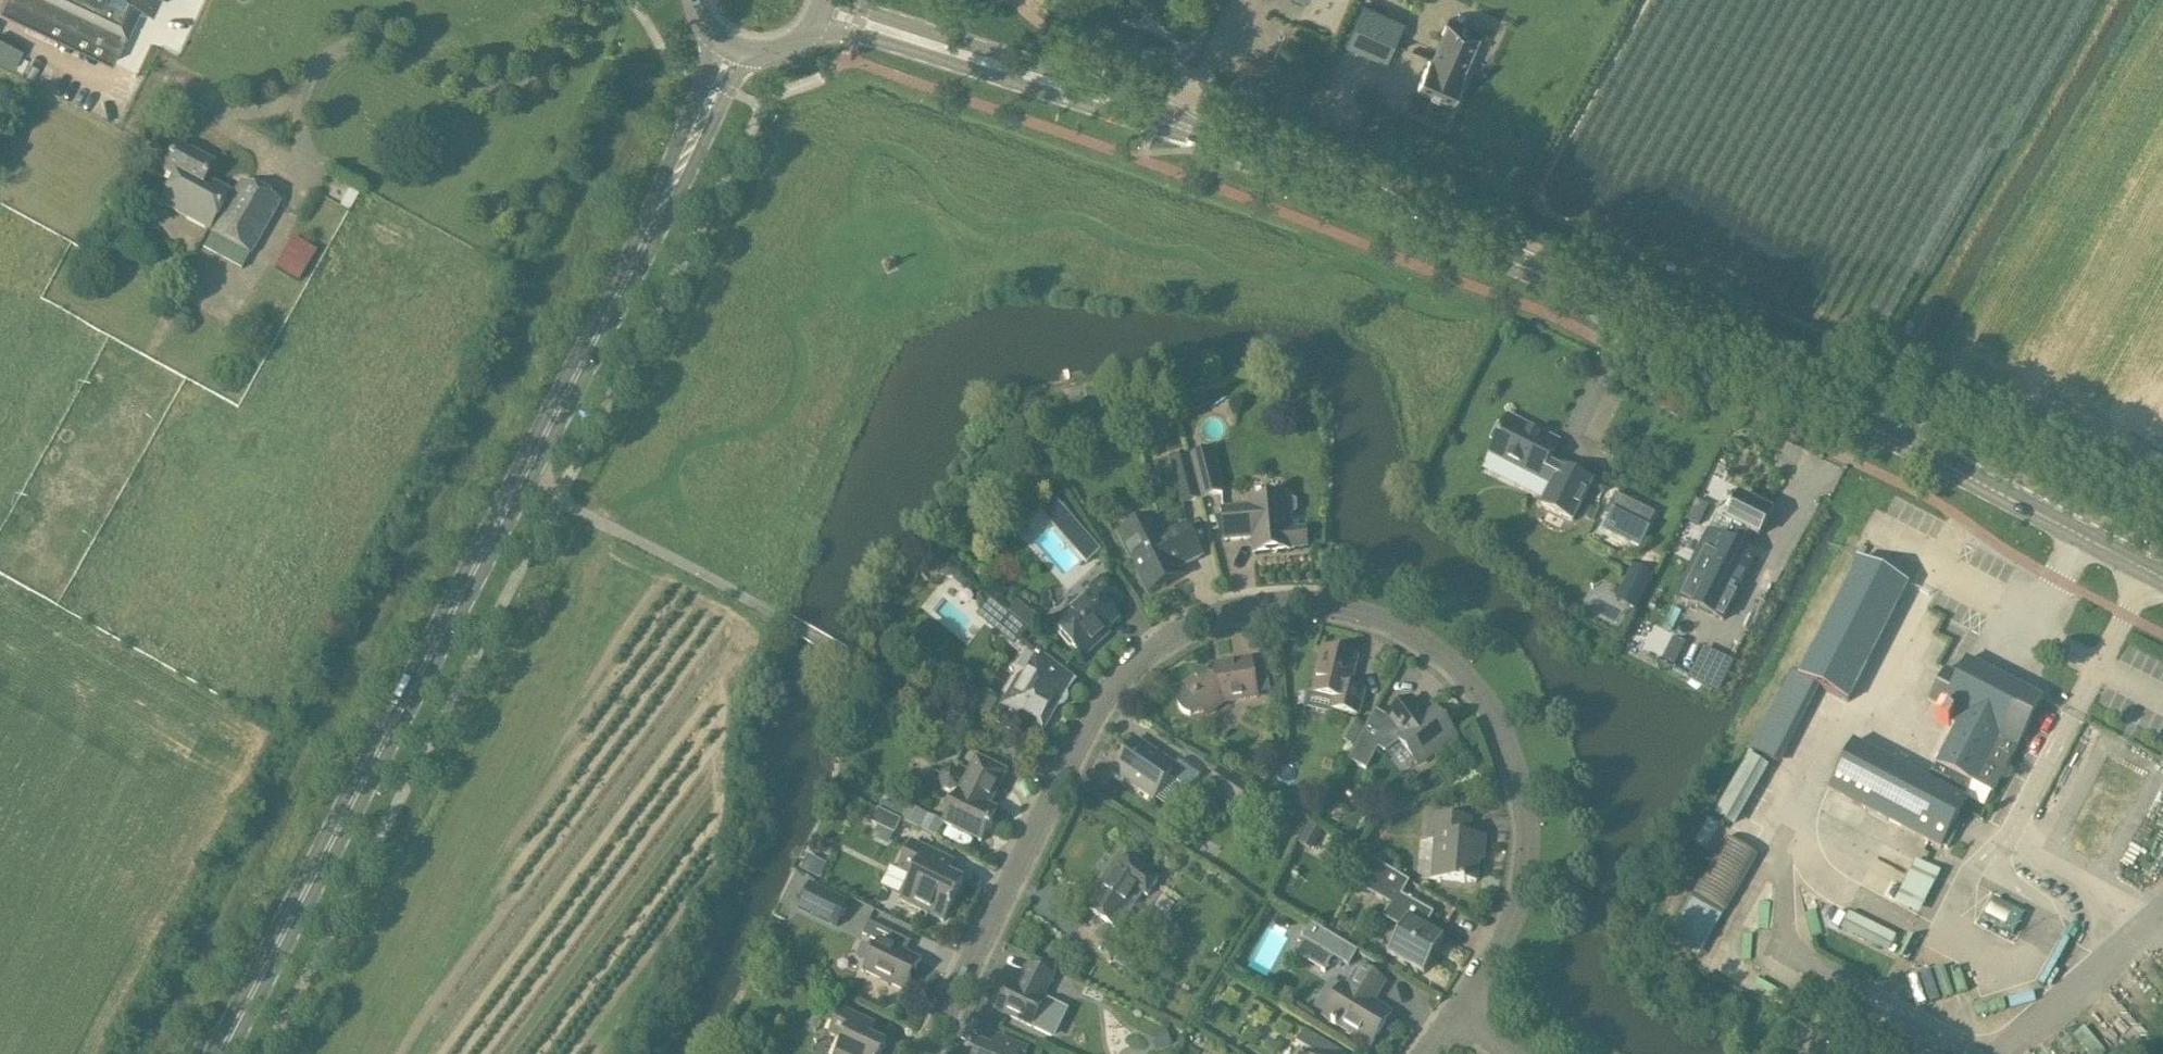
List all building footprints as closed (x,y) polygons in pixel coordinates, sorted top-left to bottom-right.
[(81,12),(76,24),(123,46),(139,10),(144,12),(145,11),(140,9),(143,3),(148,5),(149,4),(144,1),(144,0),(56,0),(81,12)] [(1366,3),(1348,44),(1388,62),(1406,21),(1366,3)] [(1431,57),(1419,84),(1455,100),(1467,73),(1466,72),(1482,34),(1449,19),(1432,57),(1431,57)] [(15,67),(26,47),(0,34),(0,59),(15,67)] [(1418,95),(1409,109),(1438,125),(1446,111),(1418,95)] [(162,204),(209,230),(229,193),(205,180),(213,166),(177,147),(163,173),(175,180),(162,204)] [(210,234),(252,256),(282,204),(281,204),(241,180),(210,234)] [(292,237),(274,268),(298,283),(317,252),(292,237)] [(1525,465),(1529,467),(1526,473),(1552,486),(1542,506),(1573,521),(1593,482),(1562,467),(1560,469),(1549,463),(1560,441),(1559,441),(1558,442),(1541,433),(1540,436),(1531,432),(1534,425),(1511,413),(1490,455),(1522,471),(1525,465)] [(1200,454),(1192,456),(1203,498),(1224,493),(1213,451),(1207,452),(1206,448),(1199,450),(1200,454)] [(1172,461),(1183,503),(1200,499),(1189,457),(1172,461)] [(1602,528),(1643,547),(1659,512),(1618,493),(1602,528)] [(1223,510),(1226,540),(1253,538),(1254,553),(1291,550),(1291,549),(1307,547),(1306,529),(1289,531),(1288,514),(1292,514),(1296,511),(1296,502),(1291,500),(1286,500),(1286,497),(1263,498),(1263,496),(1257,497),(1258,499),(1250,500),(1250,507),(1223,510)] [(1677,596),(1724,620),(1757,554),(1742,546),(1749,531),(1760,536),(1772,513),(1740,497),(1728,520),(1734,523),(1726,539),(1710,530),(1677,596)] [(1687,519),(1699,526),(1709,506),(1697,500),(1687,519)] [(1091,559),(1102,548),(1073,519),(1062,531),(1091,559)] [(1123,543),(1148,594),(1185,575),(1181,568),(1203,557),(1187,524),(1165,535),(1160,525),(1123,543)] [(1800,675),(1822,687),(1848,702),(1909,584),(1862,561),(1859,559),(1857,564),(1800,675)] [(1654,575),(1635,565),(1618,600),(1637,609),(1654,575)] [(1049,618),(1083,656),(1102,640),(1099,637),(1119,619),(1111,609),(1122,599),(1102,576),(1089,587),(1094,592),(1078,606),(1075,606),(1068,612),(1067,616),(1069,619),(1059,627),(1050,617),(1049,618)] [(991,598),(981,609),(1020,641),(1029,628),(1019,620),(1011,613),(1010,614),(1008,612),(991,598)] [(1674,607),(1687,614),(1691,605),(1678,599),(1674,607)] [(1009,611),(1008,612),(1010,614),(1011,613),(1019,620),(1028,609),(1017,600),(1009,611)] [(1720,693),(1735,662),(1704,646),(1689,677),(1720,693)] [(1324,648),(1313,694),(1334,699),(1332,709),(1359,716),(1365,690),(1350,687),(1357,656),(1356,656),(1356,657),(1325,650),(1325,648),(1324,648)] [(1002,704),(994,719),(1019,734),(1027,720),(1040,728),(1046,726),(1057,707),(1055,706),(1056,704),(1059,706),(1063,705),(1066,702),(1067,698),(1066,694),(1064,691),(1073,679),(1039,653),(1027,673),(1020,677),(1003,705),(1002,704)] [(1929,780),(1859,744),(1855,741),(1829,790),(1942,850),(1943,847),(1948,849),(1954,837),(1950,834),(1967,800),(1965,799),(1973,784),(1995,793),(2044,699),(2010,681),(1968,659),(1960,675),(1947,668),(1930,700),(1943,707),(1937,718),(1950,725),(1956,714),(1960,716),(1936,764),(1937,765),(1929,780)] [(1190,714),(1191,714),(1191,713),(1199,711),(1203,709),(1206,714),(1224,702),(1234,700),(1234,699),(1257,695),(1251,660),(1220,666),(1220,668),(1210,669),(1187,686),(1189,689),(1185,692),(1185,691),(1183,693),(1181,694),(1180,696),(1179,699),(1179,701),(1179,702),(1179,704),(1180,706),(1180,707),(1182,710),(1183,711),(1185,712),(1187,713),(1190,714)] [(979,691),(971,706),(989,716),(998,702),(979,691)] [(1400,740),(1419,765),(1457,736),(1436,709),(1425,717),(1411,699),(1388,716),(1392,721),(1377,732),(1367,727),(1349,759),(1367,768),(1379,747),(1386,751),(1400,740)] [(1777,759),(1793,725),(1768,714),(1753,748),(1777,759)] [(1136,739),(1113,773),(1154,800),(1170,776),(1191,791),(1201,776),(1179,761),(1176,765),(1136,739)] [(1751,756),(1715,818),(1733,828),(1769,766),(1751,756)] [(959,792),(944,823),(982,842),(988,829),(991,830),(993,825),(991,823),(997,810),(989,806),(1006,771),(977,757),(964,784),(959,781),(957,775),(951,772),(944,774),(941,780),(944,787),(950,790),(956,787),(961,790),(960,792),(959,792)] [(1221,769),(1209,787),(1238,807),(1250,789),(1221,769)] [(909,803),(902,818),(937,834),(944,819),(909,803)] [(878,809),(872,822),(895,833),(901,820),(878,809)] [(1430,816),(1428,838),(1441,839),(1438,878),(1431,877),(1431,878),(1461,881),(1461,882),(1466,882),(1466,881),(1477,882),(1479,859),(1483,859),(1485,837),(1459,835),(1461,818),(1430,816)] [(1723,834),(1671,941),(1705,958),(1757,851),(1723,834)] [(899,869),(913,876),(901,900),(944,921),(950,908),(951,909),(953,904),(952,904),(963,881),(948,873),(954,862),(912,841),(899,869)] [(1160,877),(1122,855),(1121,856),(1121,857),(1106,880),(1106,879),(1101,887),(1088,907),(1087,908),(1121,927),(1122,926),(1146,890),(1150,893),(1160,877)] [(1410,881),(1378,861),(1369,856),(1355,883),(1391,904),(1384,917),(1403,928),(1399,934),(1403,936),(1401,940),(1397,938),(1389,954),(1425,974),(1444,938),(1426,928),(1434,913),(1403,895),(1410,881)] [(1917,860),(1903,886),(1895,901),(1910,909),(1931,868),(1917,860)] [(811,883),(798,908),(838,927),(850,902),(811,883)] [(1983,920),(2013,936),(2026,911),(1997,895),(1983,920)] [(1841,928),(1889,952),(1898,935),(1850,911),(1841,928)] [(878,941),(863,972),(905,993),(901,1000),(902,1001),(912,980),(917,978),(916,972),(922,959),(921,959),(920,961),(888,945),(893,933),(870,922),(864,935),(865,934),(878,941)] [(1311,923),(1303,938),(1350,966),(1358,951),(1311,923)] [(1118,958),(1149,974),(1159,955),(1144,947),(1142,951),(1126,943),(1118,958)] [(1011,982),(997,1009),(1032,1026),(1033,1024),(1035,1025),(1034,1027),(1051,1036),(1053,1033),(1052,1033),(1056,1025),(1058,1020),(1058,1016),(1057,1011),(1055,1007),(1052,1004),(1048,1001),(1049,1001),(1047,1000),(1046,1002),(1044,1001),(1045,999),(1043,998),(1053,977),(1030,965),(1019,987),(1011,982)] [(1344,984),(1324,1016),(1333,1022),(1332,1023),(1336,1026),(1337,1024),(1372,1045),(1392,1012),(1374,1001),(1386,982),(1361,968),(1360,970),(1357,968),(1347,985),(1344,984)] [(842,1008),(830,1034),(843,1040),(837,1052),(836,1053),(881,1053),(886,1044),(869,1036),(875,1024),(842,1008)] [(2140,1048),(2151,1034),(2121,1011),(2110,1026),(2140,1048)] [(2091,1053),(2103,1053),(2107,1051),(2086,1025),(2075,1033),(2091,1053)] [(1301,1053),(1344,1053),(1305,1030),(1297,1044),(1304,1049),(1301,1053)] [(976,1053),(1026,1053),(1028,1049),(997,1037),(993,1049),(981,1044),(976,1053)]
